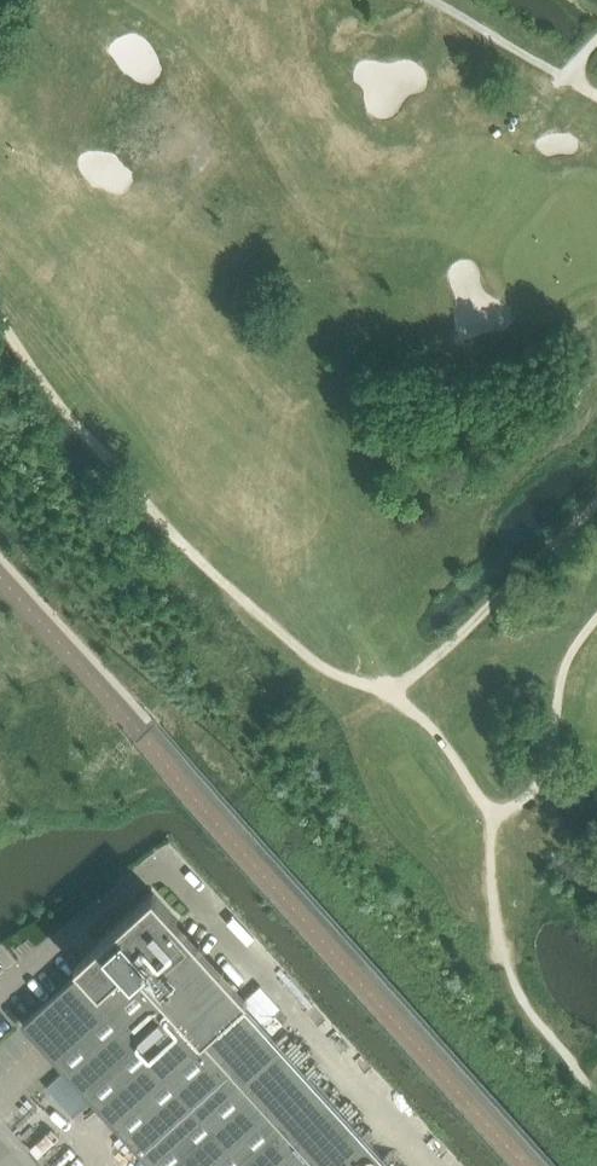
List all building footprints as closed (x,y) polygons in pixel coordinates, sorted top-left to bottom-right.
[(331,1099),(242,1002),(248,997),(190,932),(154,893),(75,964),(81,970),(22,1024),(152,1165),(391,1165),(331,1099)]
